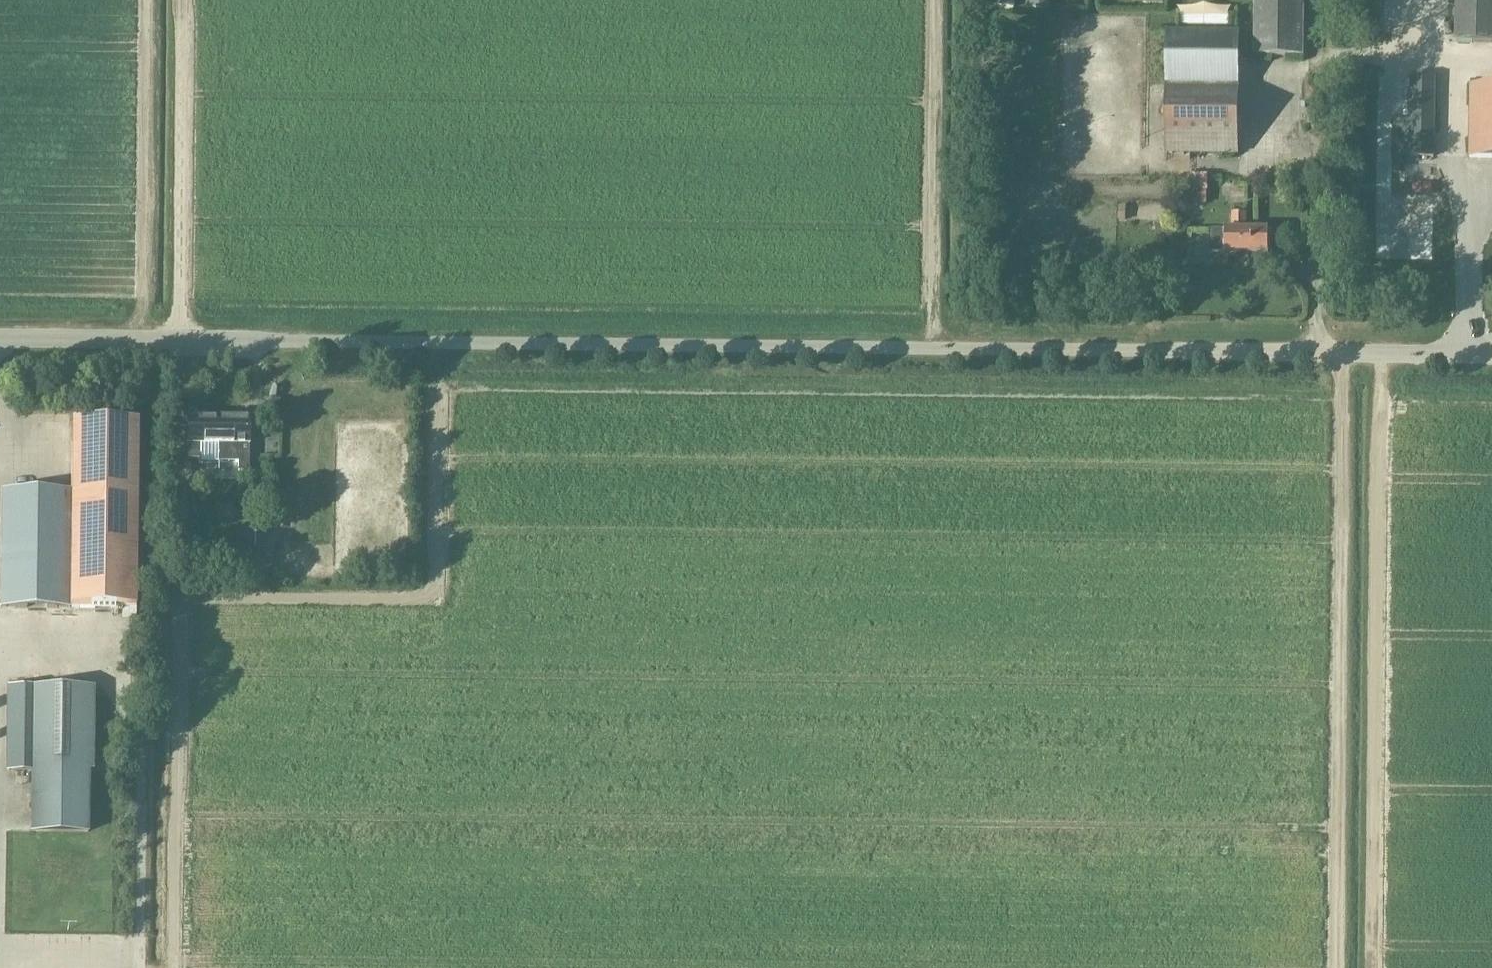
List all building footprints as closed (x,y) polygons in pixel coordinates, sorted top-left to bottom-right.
[(1303,0),(1254,0),(1254,55),(1303,56),(1303,0)] [(1455,41),(1491,41),(1491,0),(1456,0),(1455,41)] [(1165,82),(1167,82),(1238,82),(1239,82),(1240,32),(1166,31),(1165,82)] [(1393,155),(1433,156),(1434,75),(1411,74),(1410,119),(1394,119),(1393,155)] [(1237,153),(1238,82),(1167,82),(1166,153),(1237,153)] [(1470,85),(1469,156),(1491,157),(1491,85),(1470,85)] [(1224,230),(1210,230),(1209,251),(1224,251),(1224,252),(1268,253),(1268,229),(1245,229),(1246,212),(1232,212),(1232,229),(1224,228),(1224,230)] [(132,408),(122,408),(122,418),(132,419),(132,408)] [(218,444),(218,418),(187,418),(187,457),(199,458),(199,457),(201,457),(201,444),(218,444)] [(248,475),(248,419),(218,418),(218,444),(218,469),(219,469),(219,462),(238,462),(237,475),(248,475)] [(70,602),(70,607),(121,608),(121,616),(135,616),(138,421),(73,420),(72,496),(0,495),(0,601),(70,602)] [(89,690),(9,690),(9,772),(33,772),(33,833),(89,833),(89,690)]
